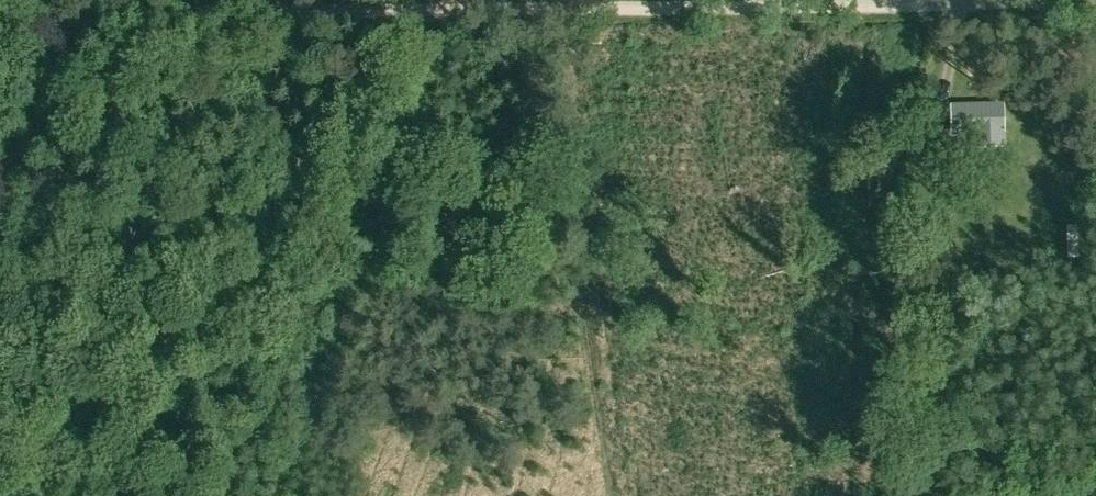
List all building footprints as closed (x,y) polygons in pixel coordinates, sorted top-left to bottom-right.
[(979,143),(1003,143),(1002,136),(1001,106),(954,107),(955,131),(978,130),(979,143)] [(901,138),(901,150),(901,156),(917,156),(917,132),(900,132),(901,138)]
